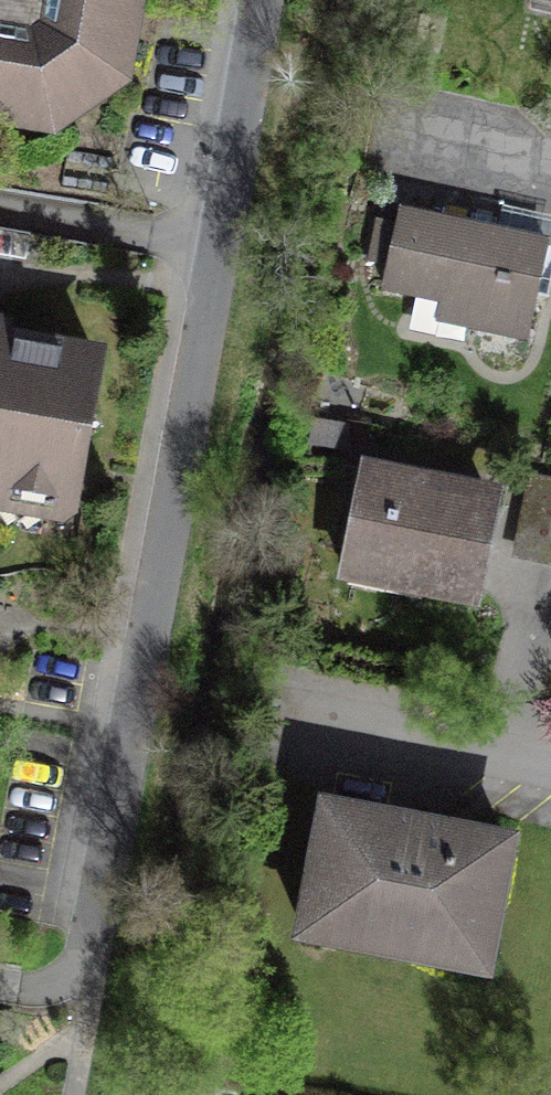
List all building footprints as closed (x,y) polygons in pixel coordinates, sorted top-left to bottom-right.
[(51,117),(114,73),(127,0),(0,0),(0,108),(51,117)] [(469,324),(525,336),(546,245),(400,213),(385,285),(473,304),(469,324)] [(2,502),(4,492),(71,504),(97,360),(1,343),(3,332),(0,332),(0,502),(2,502)] [(424,592),(472,601),(492,505),(425,491),(428,480),(368,468),(350,560),(428,576),(424,592)] [(550,540),(550,482),(531,478),(515,548),(548,555),(550,540)] [(433,959),(483,968),(506,843),(433,829),(434,826),(401,820),(401,823),(328,809),(304,934),(354,943),(356,930),(436,946),(433,959)]
